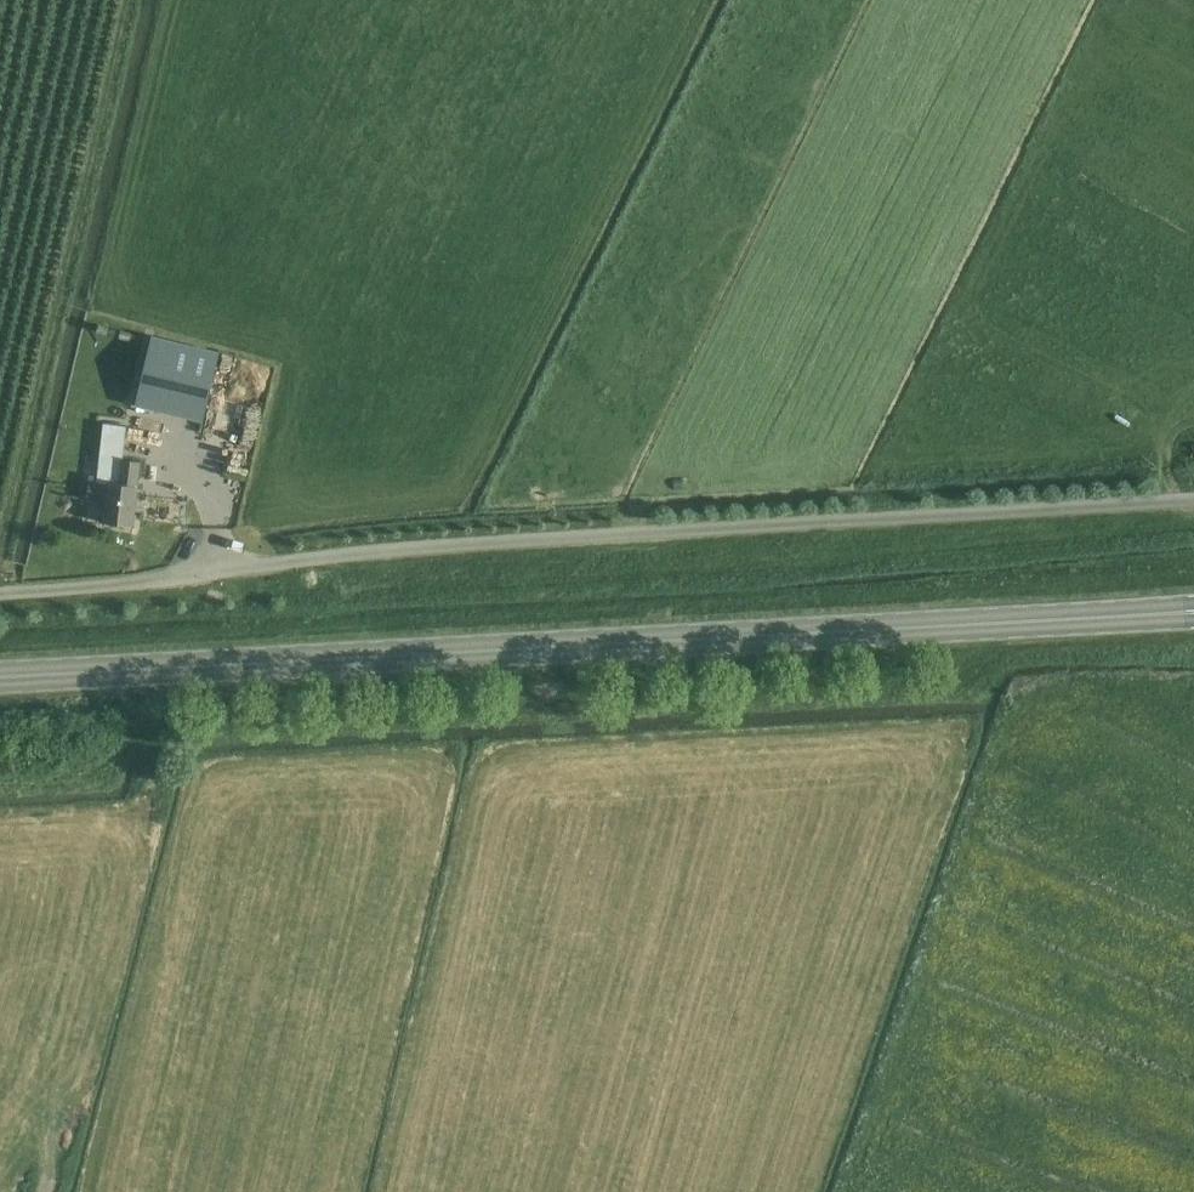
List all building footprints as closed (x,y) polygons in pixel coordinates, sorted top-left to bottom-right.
[(218,353),(153,337),(136,405),(202,421),(218,353)] [(88,482),(87,499),(106,501),(104,523),(133,526),(137,487),(140,461),(123,459),(120,485),(88,482)]
